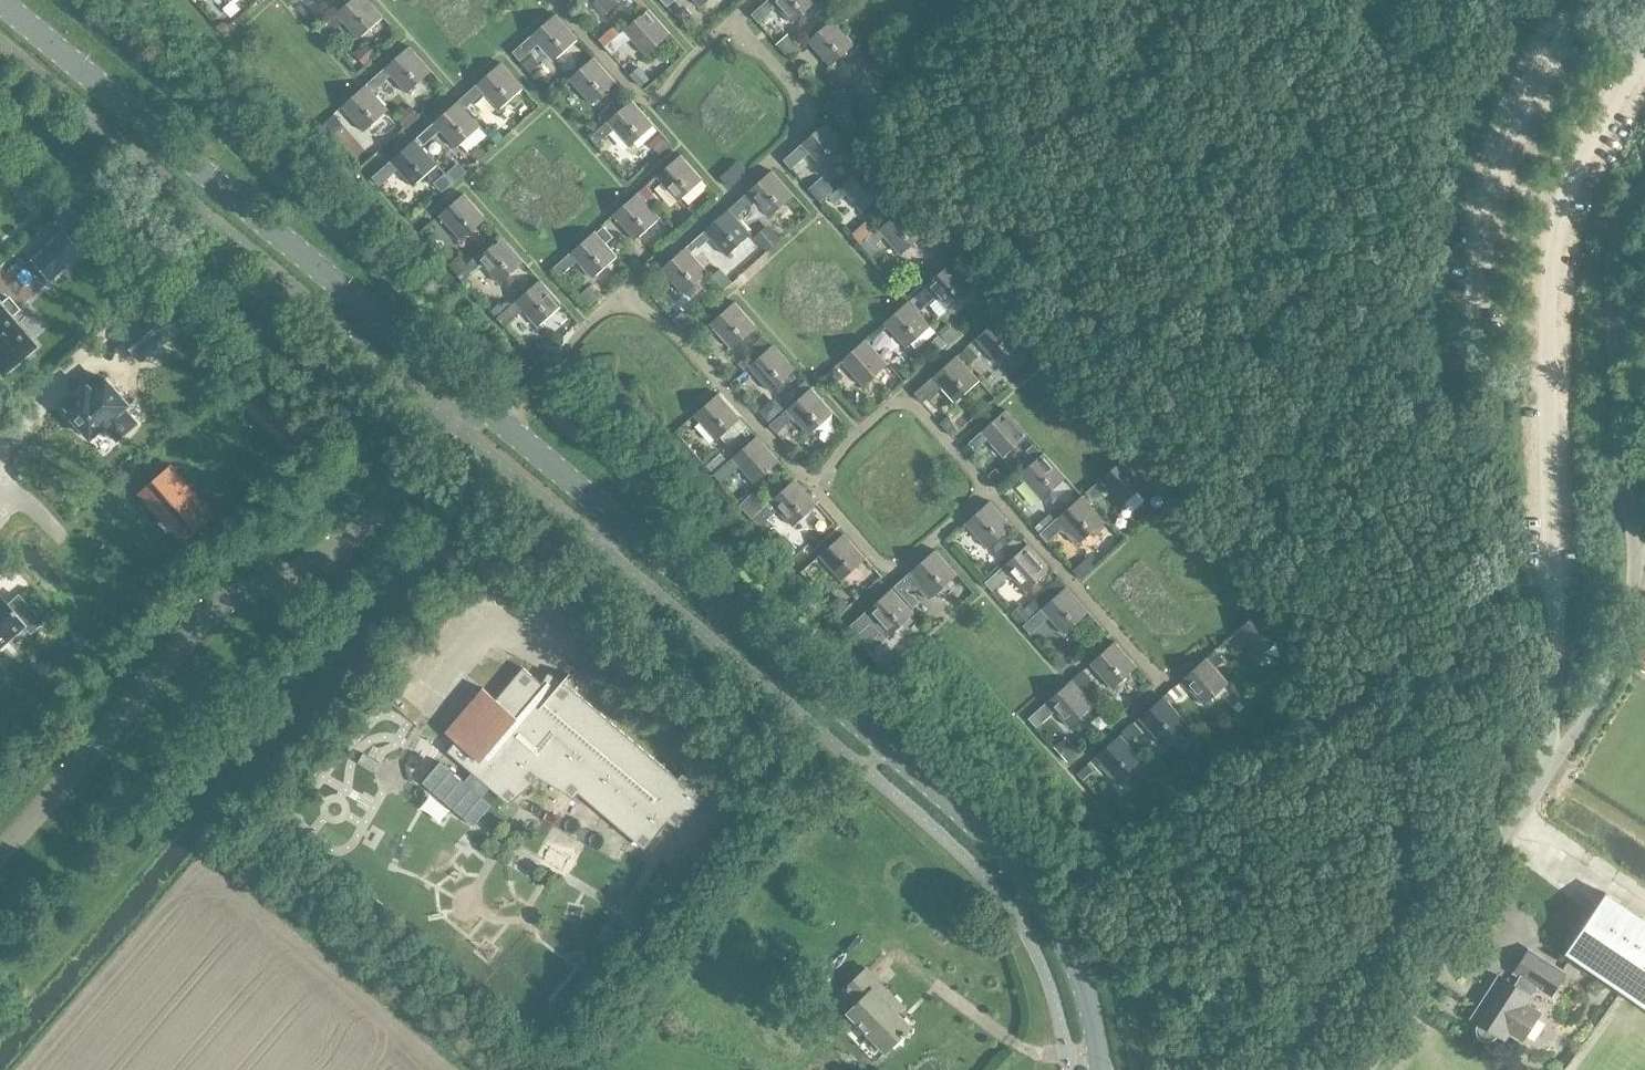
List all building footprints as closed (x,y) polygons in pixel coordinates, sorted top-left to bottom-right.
[(345,20),(361,37),(385,15),(372,0),(352,0),(318,30),(325,38),(345,20)] [(567,4),(574,12),(587,0),(571,0),(567,4)] [(608,10),(609,11),(622,0),(596,0),(593,2),(604,14),(608,10)] [(751,14),(758,22),(778,5),(792,21),(816,0),(767,0),(751,14)] [(621,32),(605,47),(612,55),(632,37),(647,54),(672,32),(650,7),(625,29),(621,32)] [(529,52),(539,43),(554,59),(578,37),(556,13),(513,51),(530,71),(539,63),(529,52)] [(831,64),(855,43),(833,18),(809,40),(831,64)] [(789,57),(800,47),(788,33),(776,44),(789,57)] [(374,90),(393,73),(408,90),(433,69),(411,44),(386,65),(368,82),(374,90)] [(592,102),(616,80),(594,56),(570,78),(592,102)] [(637,60),(627,68),(642,87),(653,78),(637,60)] [(502,61),(478,82),(460,98),(467,106),(485,90),(500,107),(524,85),(502,61)] [(869,108),(894,86),(872,61),(847,83),(869,108)] [(390,107),(374,90),(368,82),(343,104),(365,129),(390,107)] [(424,144),(442,128),(457,145),(481,123),(459,99),(417,136),(424,144)] [(608,121),(590,137),(596,143),(614,127),(630,145),(655,123),(633,99),(619,112),(608,121)] [(791,168),(810,151),(824,167),(849,145),(827,120),(783,159),(791,168)] [(416,137),(392,159),(372,177),(379,185),(399,167),(413,184),(438,162),(416,137)] [(677,199),(702,177),(681,153),(656,175),(677,199)] [(731,185),(746,172),(737,162),(722,175),(731,185)] [(840,186),(828,196),(834,203),(846,192),(863,211),(887,189),(865,163),(840,186)] [(770,216),(794,194),(772,169),(729,207),(736,215),(754,199),(770,216)] [(442,192),(453,182),(444,172),(433,182),(442,192)] [(634,237),(659,216),(637,191),(613,213),(634,237)] [(462,238),(486,216),(464,192),(440,213),(462,238)] [(751,232),(736,215),(729,207),(704,229),(727,254),(751,232)] [(877,242),(884,235),(901,254),(926,232),(903,207),(871,235),(870,234),(874,231),(865,220),(851,233),(871,256),(882,247),(877,242)] [(64,229),(29,259),(47,280),(82,249),(64,229)] [(570,252),(551,268),(558,277),(577,260),(591,276),(616,254),(594,230),(570,252)] [(686,245),(691,250),(696,246),(698,247),(710,237),(704,230),(686,245)] [(478,256),(479,257),(458,275),(464,282),(484,263),(499,280),(523,259),(502,235),(478,256)] [(709,270),(691,250),(686,245),(662,267),(684,292),(709,270)] [(952,260),(927,282),(909,299),(919,311),(937,294),(949,307),(974,285),(952,260)] [(505,326),(524,309),(537,324),(562,302),(541,278),(497,317),(505,326)] [(2,372),(35,344),(9,315),(18,308),(7,296),(0,302),(0,370),(2,372)] [(732,347),(757,324),(735,299),(710,322),(732,347)] [(931,323),(919,311),(909,299),(884,321),(906,345),(931,323)] [(998,362),(1022,340),(1000,315),(976,337),(998,362)] [(863,384),(888,362),(866,337),(841,359),(863,384)] [(795,367),(773,342),(748,365),(770,389),(795,367)] [(922,401),(941,385),(954,400),(979,378),(957,353),(914,392),(922,401)] [(66,408),(64,410),(72,419),(74,417),(91,436),(105,424),(117,439),(137,422),(125,408),(129,404),(107,379),(94,390),(89,384),(83,390),(84,391),(77,396),(76,395),(64,406),(66,408)] [(777,432),(795,416),(809,432),(834,410),(812,385),(769,423),(777,432)] [(717,437),(741,416),(719,392),(695,413),(717,437)] [(1004,455),(1029,433),(1006,408),(968,442),(975,449),(988,437),(1004,455)] [(757,434),(733,456),(715,472),(723,480),(741,464),(754,479),(778,458),(757,434)] [(1042,498),(1067,476),(1045,451),(1020,473),(1042,498)] [(1126,455),(1100,478),(1085,492),(1093,500),(1102,492),(1105,495),(1109,491),(1106,489),(1108,487),(1122,502),(1148,480),(1126,455)] [(170,468),(143,492),(183,537),(210,514),(170,468)] [(772,513),(779,507),(793,523),(817,501),(795,478),(752,517),(759,525),(767,518),(769,521),(775,516),(772,513)] [(1075,543),(1079,540),(1104,517),(1083,494),(1053,520),(1045,512),(1036,521),(1040,525),(1036,529),(1039,533),(1047,541),(1060,529),(1065,532),(1075,543)] [(987,546),(1012,523),(991,499),(966,522),(987,546)] [(841,578),(866,556),(844,532),(820,554),(841,578)] [(1001,546),(1011,557),(1026,544),(1016,533),(1001,546)] [(992,590),(1011,573),(1025,588),(1050,566),(1029,542),(984,582),(992,590)] [(935,548),(911,570),(894,585),(913,607),(919,601),(912,593),(911,594),(906,589),(911,585),(915,590),(918,587),(928,599),(957,573),(935,548)] [(1021,603),(1012,611),(1014,614),(1023,624),(1067,585),(1058,575),(1023,606),(1021,603)] [(1067,585),(1023,624),(1031,633),(1049,616),(1063,631),(1089,609),(1067,585)] [(885,637),(890,633),(901,623),(905,627),(918,615),(892,586),(849,625),(857,634),(870,622),(875,626),(885,637)] [(24,624),(29,631),(41,621),(17,594),(6,604),(0,597),(0,645),(24,624)] [(1259,654),(1283,632),(1261,607),(1236,629),(1259,654)] [(1112,686),(1137,663),(1116,639),(1090,661),(1112,686)] [(1207,655),(1196,665),(1182,677),(1204,702),(1229,680),(1207,655)] [(447,749),(502,796),(507,800),(518,791),(540,773),(565,788),(577,795),(581,790),(645,844),(666,820),(678,827),(707,793),(684,774),(681,778),(565,680),(571,672),(570,671),(553,691),(523,665),(496,697),(483,686),(446,730),(456,739),(447,749)] [(1036,726),(1056,709),(1069,723),(1094,702),(1072,677),(1027,717),(1036,726)] [(1161,740),(1186,718),(1164,693),(1139,716),(1161,740)] [(1118,778),(1143,756),(1121,732),(1096,754),(1118,778)] [(363,752),(358,762),(373,771),(378,761),(363,752)] [(1644,1006),(1644,920),(1605,893),(1565,952),(1644,1006)] [(1472,1017),(1479,1021),(1479,1022),(1478,1024),(1477,1026),(1477,1028),(1476,1029),(1477,1031),(1477,1033),(1478,1034),(1478,1035),(1480,1037),(1482,1038),(1483,1039),(1485,1040),(1488,1040),(1490,1040),(1492,1039),(1493,1039),(1496,1037),(1497,1035),(1498,1034),(1506,1039),(1509,1034),(1522,1042),(1542,1011),(1529,1003),(1538,989),(1551,997),(1566,973),(1529,950),(1514,972),(1519,975),(1513,984),(1499,975),(1472,1017)] [(843,1004),(849,1011),(886,1049),(911,1025),(898,1012),(904,1006),(867,968),(844,990),(851,997),(843,1004)]
